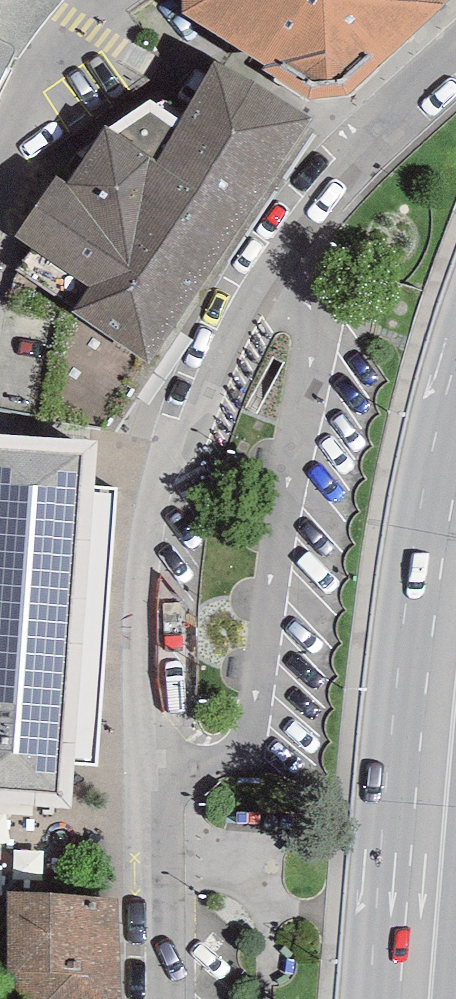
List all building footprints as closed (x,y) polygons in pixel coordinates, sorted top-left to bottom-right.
[(183,13),(266,66),(264,71),(310,100),(348,95),(446,3),(444,0),(183,0),(183,13)] [(15,50),(0,43),(0,81),(15,50)] [(73,314),(151,363),(313,119),(215,62),(180,120),(150,98),(109,128),(106,125),(68,183),(57,176),(16,237),(34,249),(18,270),(76,309),(73,314)] [(0,434),(0,804),(72,808),(75,764),(98,765),(108,608),(117,487),(95,485),(97,440),(37,436),(0,434)] [(6,891),(7,998),(120,998),(117,900),(6,891)]
